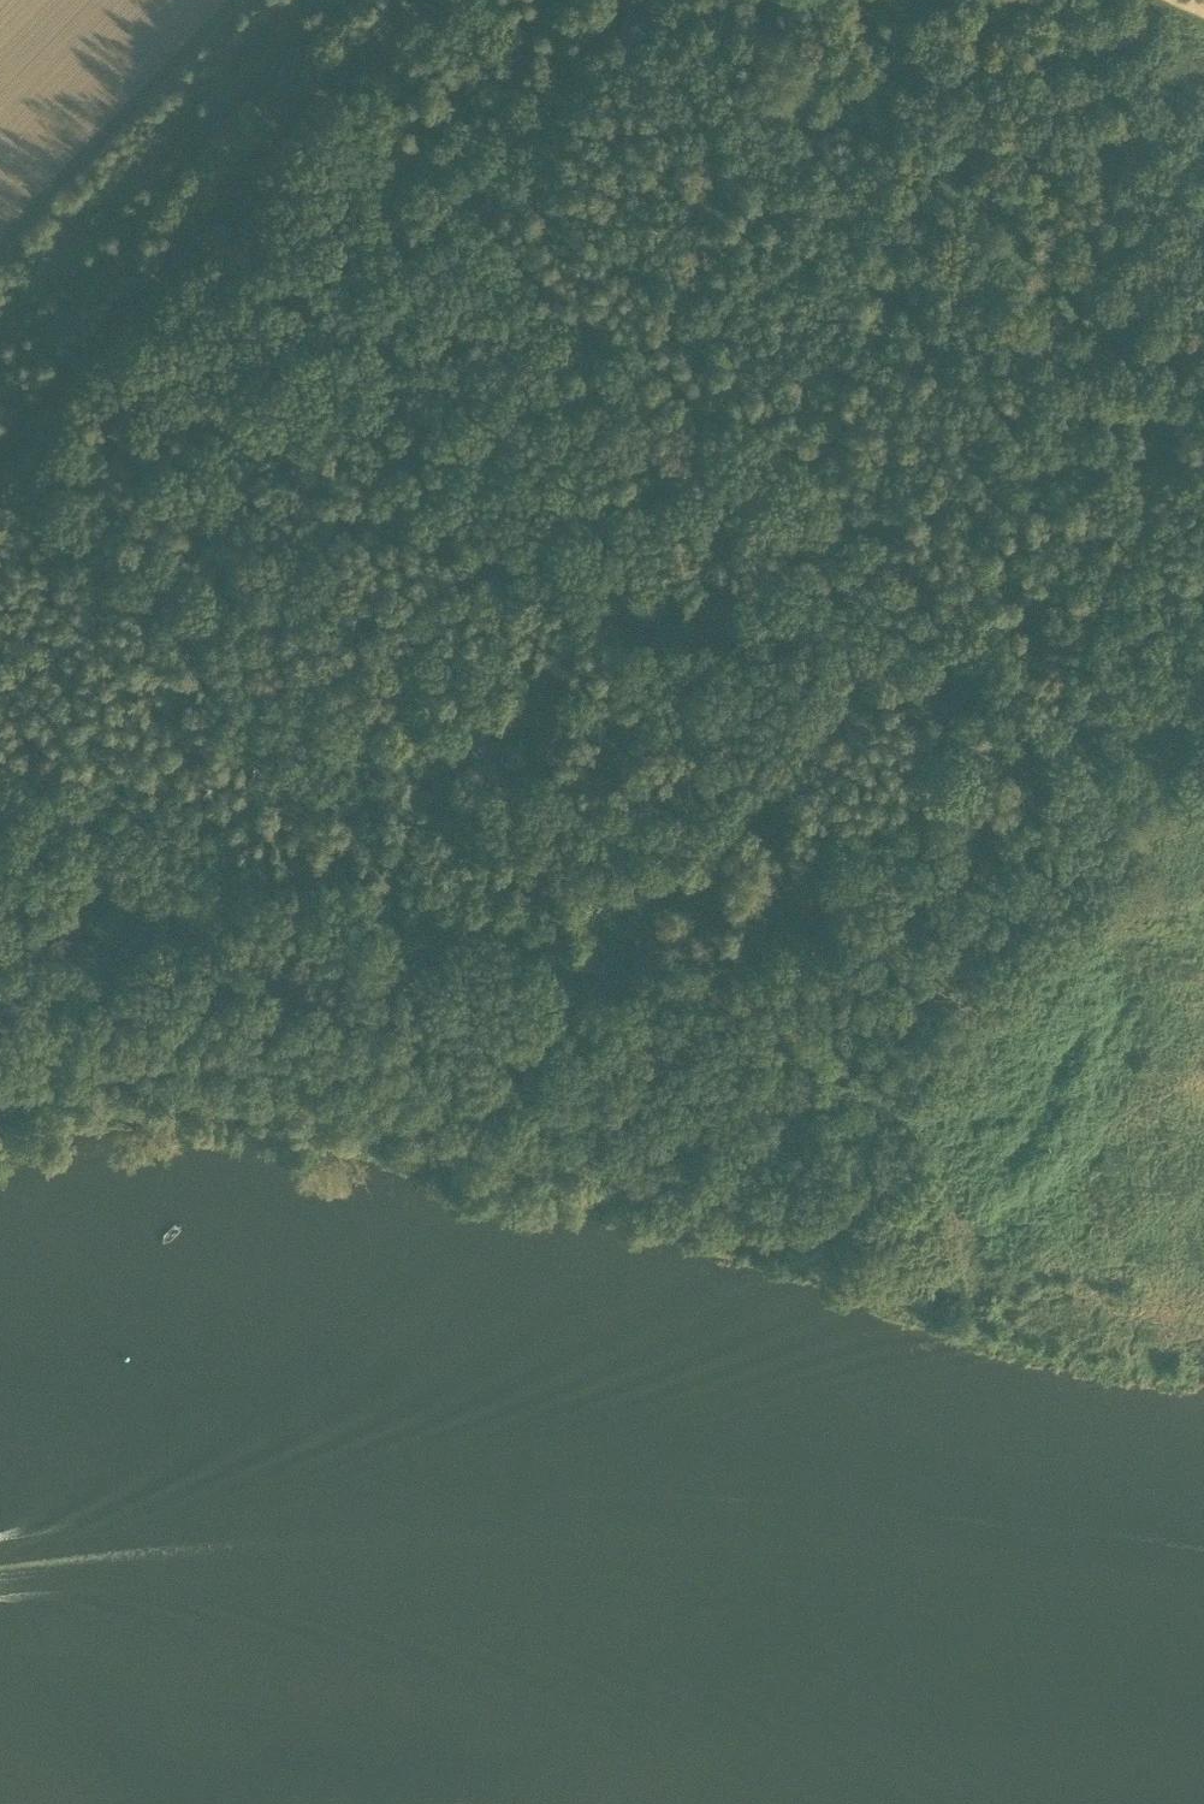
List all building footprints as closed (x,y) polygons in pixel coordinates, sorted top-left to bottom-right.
[(918,1239),(922,1225),(903,1220),(899,1234),(918,1239)]
